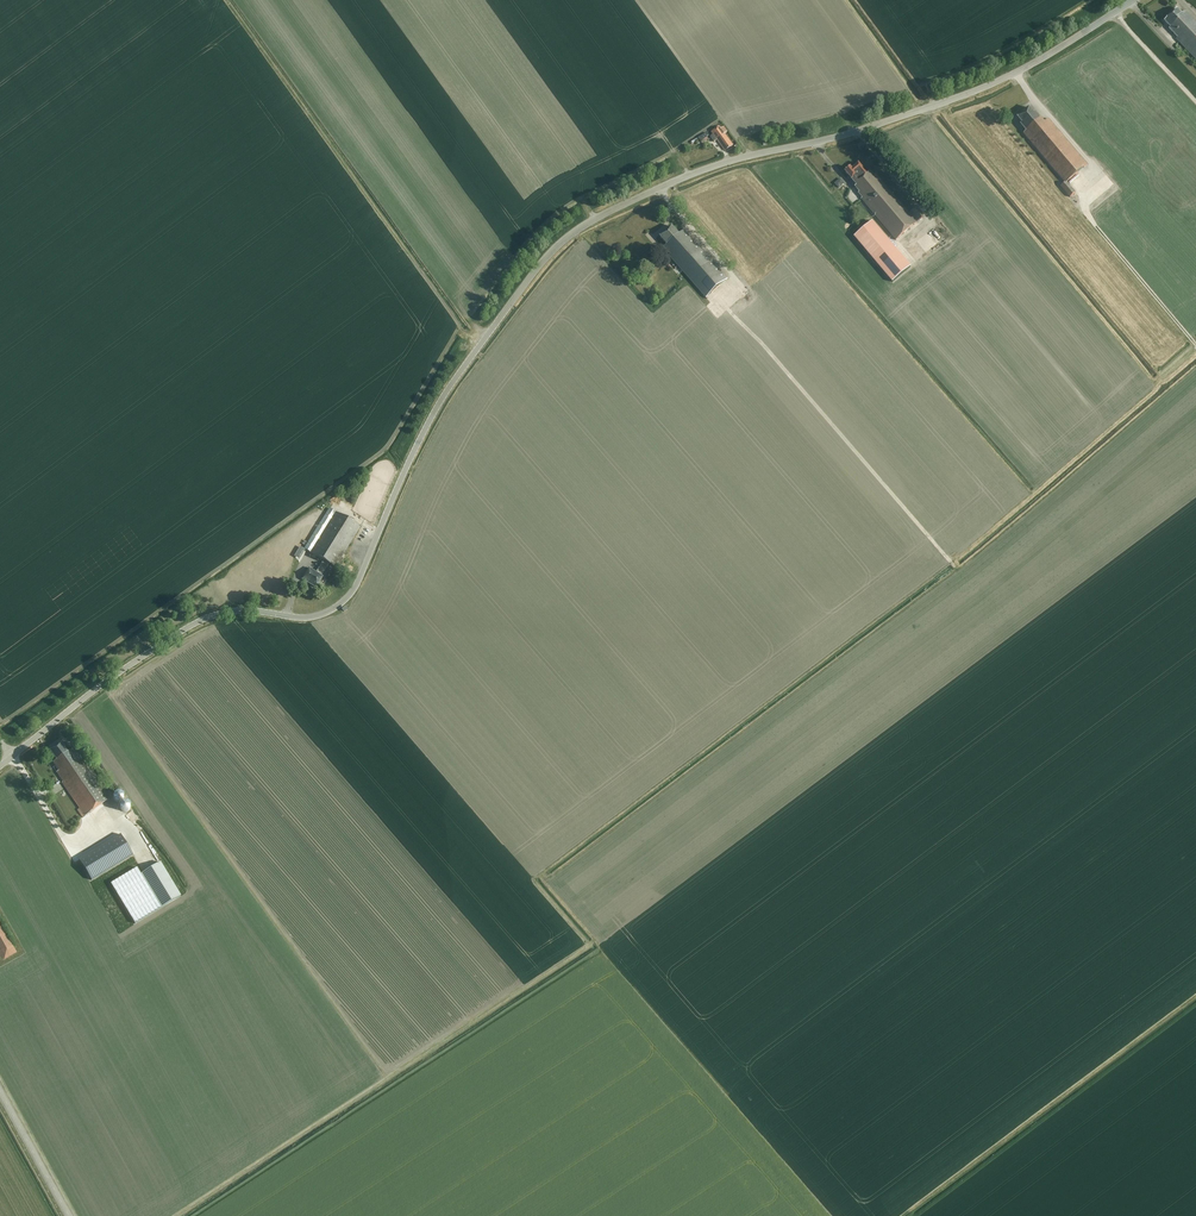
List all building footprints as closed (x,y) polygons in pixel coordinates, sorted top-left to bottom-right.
[(1186,12),(1181,13),(1177,9),(1164,21),(1170,27),(1169,28),(1177,37),(1176,38),(1195,60),(1195,22),(1186,12)] [(1070,197),(1076,192),(1067,182),(1087,165),(1048,119),(1044,122),(1036,112),(1034,113),(1029,107),(1017,117),(1022,123),(1021,124),(1026,130),(1024,133),(1065,182),(1061,186),(1070,197)] [(724,127),(721,129),(720,126),(712,132),(714,135),(711,137),(714,142),(717,140),(725,151),(733,145),(725,133),(728,132),(724,127)] [(700,139),(702,143),(709,140),(705,134),(692,142),(693,144),(700,139)] [(896,240),(923,218),(915,209),(909,213),(875,173),(874,174),(870,171),(867,174),(862,169),(863,169),(859,164),(852,169),(851,168),(849,168),(845,170),(846,173),(857,185),(855,186),(860,192),(859,193),(863,197),(861,199),(896,240)] [(834,184),(839,189),(845,183),(840,178),(834,184)] [(854,237),(893,282),(911,267),(873,222),(854,237)] [(684,229),(678,235),(671,227),(659,237),(666,245),(664,247),(670,254),(669,256),(698,289),(693,292),(698,297),(697,298),(704,307),(710,302),(706,298),(727,279),(684,229)] [(311,552),(336,512),(330,508),(305,548),(311,552)] [(361,527),(336,512),(311,552),(324,560),(316,572),(310,568),(302,579),(316,588),(323,577),(322,576),(330,564),(336,568),(361,527)] [(61,742),(50,750),(56,759),(52,762),(55,765),(55,766),(58,771),(57,772),(56,772),(59,776),(63,782),(62,782),(80,808),(85,815),(110,798),(77,750),(76,751),(73,748),(68,752),(61,742)] [(114,795),(114,797),(114,799),(115,801),(117,802),(119,802),(121,801),(122,800),(123,798),(123,796),(123,794),(121,793),(119,792),(117,792),(115,793),(114,795)] [(121,804),(120,806),(120,808),(122,810),(123,811),(125,811),(127,811),(129,809),(130,808),(130,806),(129,804),(128,802),(126,802),(124,802),(122,803),(121,804)] [(121,834),(79,859),(92,879),(134,854),(121,834)] [(138,867),(111,883),(136,923),(181,895),(161,862),(141,873),(138,867)] [(1,957),(4,961),(17,953),(0,924),(0,955),(1,957)]
